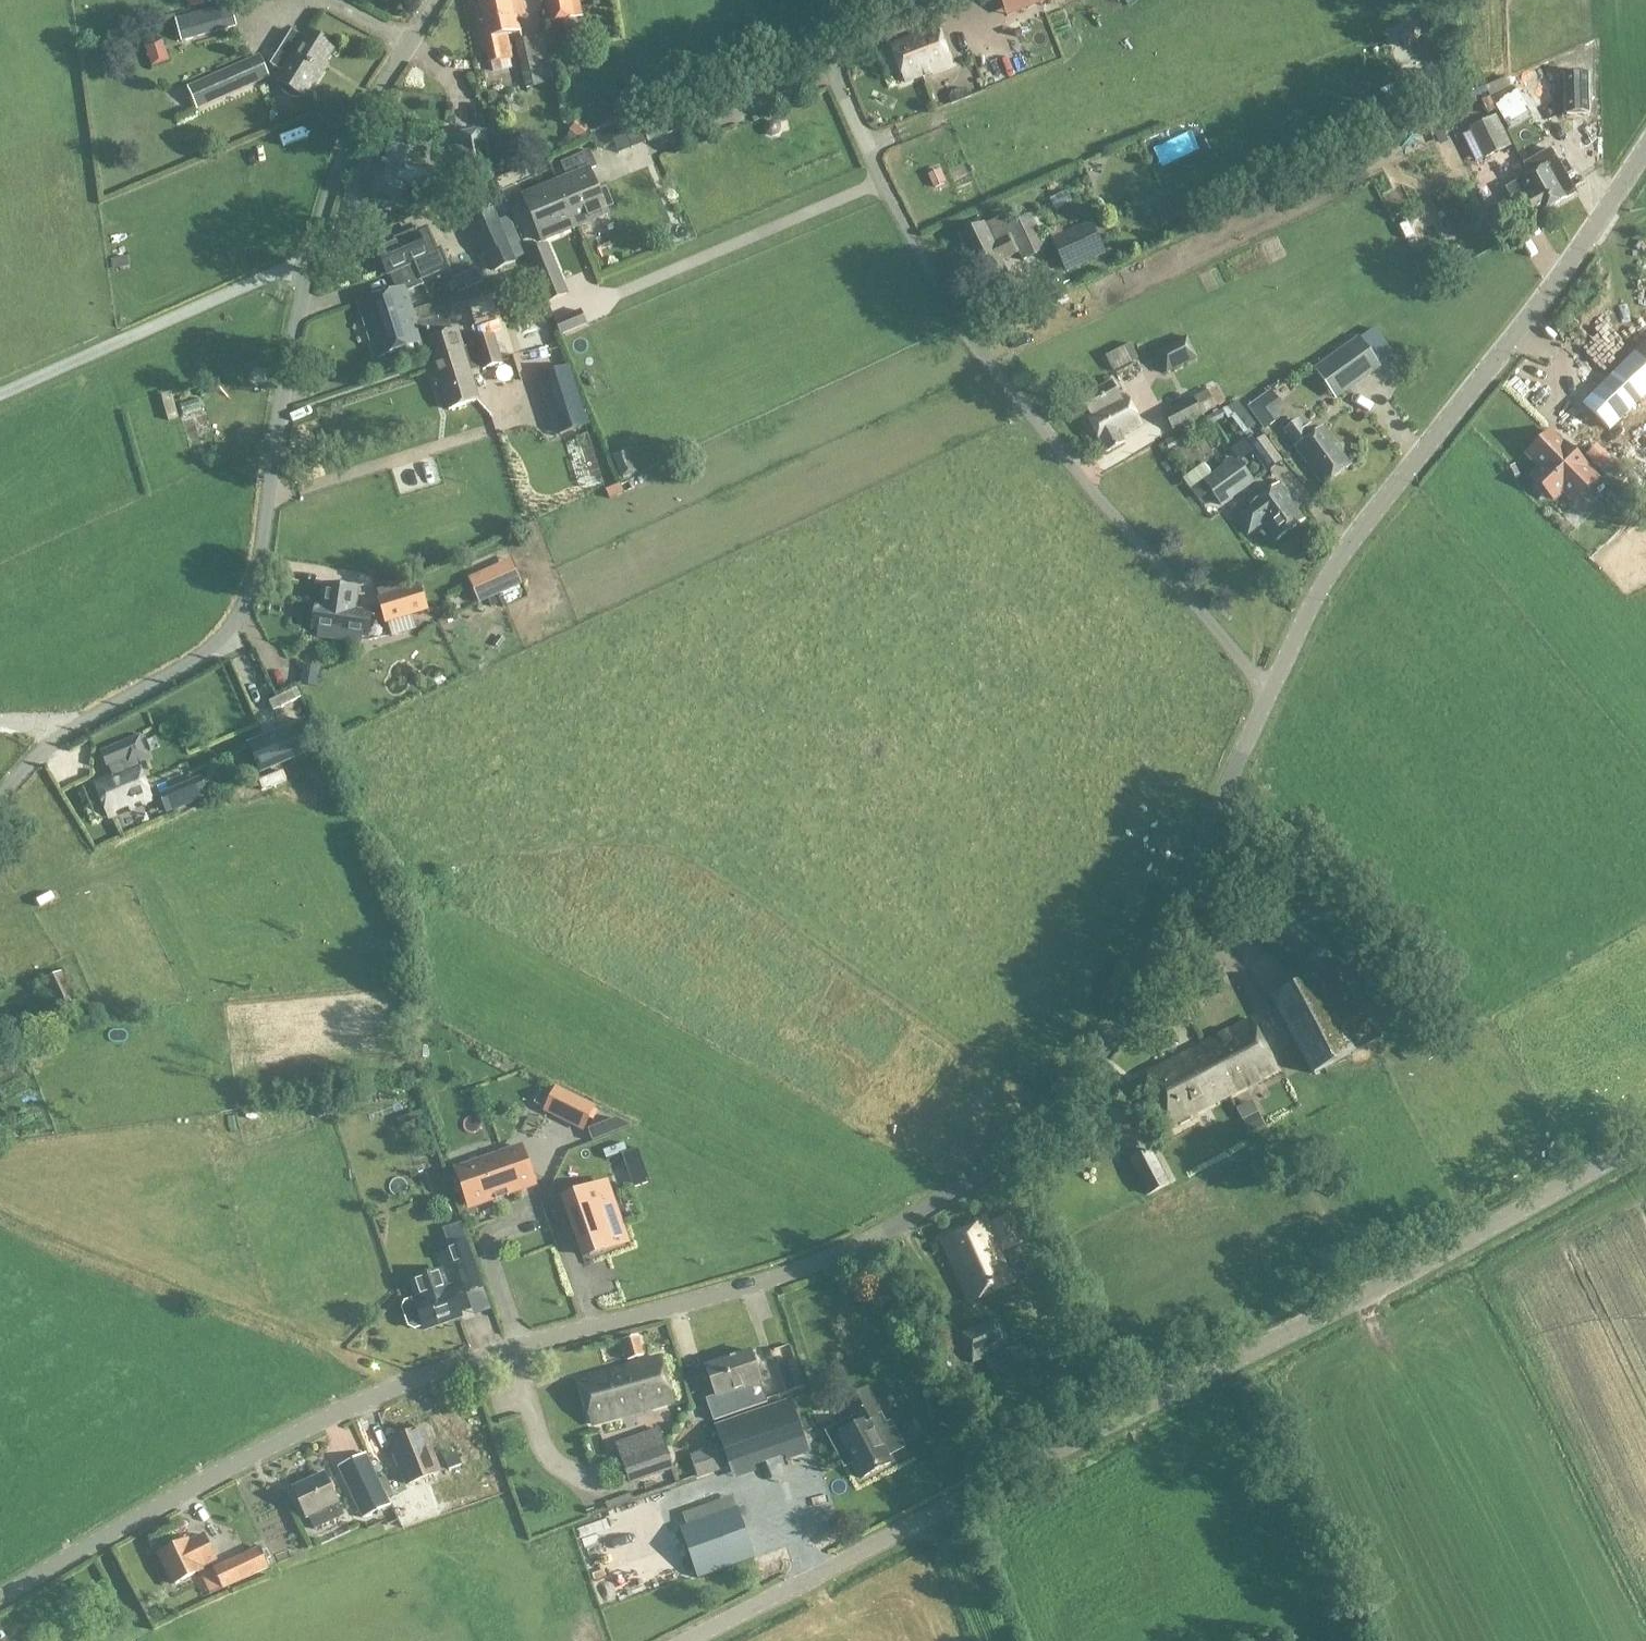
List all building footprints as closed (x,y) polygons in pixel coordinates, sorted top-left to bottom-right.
[(480,22),(489,63),(513,58),(508,35),(521,32),(517,16),(524,14),(521,0),(490,0),(479,2),(484,22),(480,22)] [(571,0),(544,0),(549,23),(552,23),(556,47),(577,43),(572,19),(575,18),(571,0)] [(1007,16),(1048,0),(1001,0),(1007,16)] [(176,20),(180,34),(182,41),(237,27),(231,4),(176,20)] [(1029,46),(1053,34),(1040,7),(1016,19),(1029,46)] [(1411,27),(1399,39),(1409,48),(1420,36),(1411,27)] [(891,46),(906,83),(952,65),(937,28),(891,46)] [(283,93),(291,98),(299,99),(300,96),(304,99),(312,85),(315,87),(324,72),(322,70),(335,49),(308,32),(303,39),(292,32),(271,65),(283,72),(277,82),(280,84),(279,86),(283,93)] [(554,83),(544,36),(516,42),(526,88),(554,83)] [(978,74),(1002,68),(994,37),(969,44),(978,74)] [(163,41),(145,47),(152,67),(169,61),(163,41)] [(188,88),(197,109),(269,78),(259,56),(188,88)] [(1531,86),(1548,81),(1544,68),(1527,73),(1531,86)] [(1419,71),(1418,85),(1434,86),(1435,72),(1419,71)] [(1567,115),(1589,114),(1588,73),(1566,74),(1567,115)] [(695,105),(679,112),(684,126),(701,119),(695,105)] [(648,142),(684,127),(677,110),(641,125),(648,142)] [(598,156),(635,145),(628,117),(591,127),(598,156)] [(1509,147),(1500,129),(1495,117),(1471,128),(1484,158),(1509,147)] [(464,184),(492,180),(485,133),(457,137),(464,184)] [(403,205),(403,204),(407,205),(408,201),(403,200),(405,182),(433,185),(435,170),(406,167),(408,149),(368,145),(362,201),(403,205)] [(1523,165),(1528,175),(1506,188),(1511,197),(1516,194),(1518,198),(1511,202),(1523,223),(1575,193),(1565,176),(1571,172),(1565,161),(1559,165),(1550,149),(1523,165)] [(558,183),(577,227),(607,214),(589,169),(595,167),(589,152),(561,163),(568,178),(558,183)] [(1519,175),(1510,158),(1486,170),(1495,187),(1519,175)] [(940,167),(927,173),(933,186),(946,181),(940,167)] [(577,227),(558,183),(524,197),(542,241),(577,227)] [(491,206),(467,217),(484,257),(492,253),(499,268),(494,270),(495,271),(516,262),(491,206)] [(1019,253),(1023,261),(1046,250),(1030,216),(1007,228),(1011,236),(1019,253)] [(1091,221),(1051,239),(1067,272),(1105,254),(1091,221)] [(1000,262),(1019,253),(1011,236),(992,245),(992,244),(983,226),(960,237),(985,288),(1007,278),(1000,262)] [(427,229),(417,233),(415,229),(401,236),(403,240),(377,251),(388,275),(390,274),(413,264),(421,281),(451,268),(442,248),(436,250),(427,229)] [(548,243),(526,253),(547,303),(569,294),(548,243)] [(416,325),(415,323),(405,290),(421,285),(422,286),(423,285),(421,281),(413,264),(390,274),(397,290),(358,303),(376,359),(414,346),(415,346),(408,327),(416,325)] [(477,269),(453,279),(459,293),(483,283),(477,269)] [(1068,307),(1084,303),(1081,289),(1064,292),(1068,307)] [(466,295),(447,301),(452,315),(470,308),(466,295)] [(431,318),(415,323),(416,325),(408,327),(415,346),(414,346),(419,362),(436,356),(436,359),(433,360),(434,362),(437,360),(442,377),(439,378),(449,410),(479,400),(468,369),(482,365),(483,370),(502,364),(493,336),(474,342),(475,346),(459,351),(452,331),(451,331),(442,304),(432,308),(436,317),(431,319),(431,318)] [(585,324),(580,311),(554,322),(560,335),(585,324)] [(1358,338),(1321,365),(1314,370),(1335,398),(1379,366),(1358,338)] [(1156,355),(1166,375),(1198,359),(1188,339),(1156,355)] [(532,348),(536,358),(554,351),(551,341),(532,348)] [(1617,424),(1645,395),(1645,343),(1591,398),(1617,424)] [(1106,356),(1113,371),(1138,358),(1131,344),(1106,356)] [(567,368),(542,376),(560,435),(585,427),(567,368)] [(1140,425),(1126,396),(1120,399),(1112,382),(1081,398),(1090,414),(1086,416),(1105,453),(1123,444),(1119,436),(1140,425)] [(1215,407),(1206,392),(1164,416),(1172,431),(1215,407)] [(1266,430),(1277,422),(1273,416),(1274,407),(1279,403),(1272,393),(1250,408),(1266,430)] [(1239,430),(1251,425),(1242,401),(1214,412),(1218,423),(1234,417),(1239,430)] [(1323,486),(1351,466),(1323,428),(1316,433),(1311,426),(1305,430),(1299,421),(1292,426),(1289,421),(1282,426),(1286,431),(1284,432),(1296,447),(1295,448),(1323,486)] [(1543,497),(1549,495),(1554,500),(1563,492),(1574,502),(1597,479),(1587,468),(1564,445),(1563,445),(1551,432),(1527,455),(1540,468),(1531,477),(1536,482),(1534,489),(1543,497)] [(1170,451),(1183,469),(1194,462),(1197,467),(1214,455),(1206,444),(1198,450),(1189,437),(1170,451)] [(1263,439),(1250,448),(1268,473),(1281,464),(1263,439)] [(1597,444),(1586,455),(1597,466),(1608,455),(1597,444)] [(634,474),(625,451),(613,456),(622,479),(634,474)] [(1250,485),(1232,461),(1203,481),(1221,506),(1250,485)] [(1236,518),(1248,535),(1263,524),(1277,541),(1305,520),(1279,485),(1251,506),(1252,507),(1236,518)] [(522,583),(516,569),(473,588),(479,602),(522,583)] [(316,606),(315,611),(309,612),(308,621),(313,624),(313,629),(319,630),(318,637),(360,644),(365,613),(354,611),(357,590),(325,585),(322,607),(316,606)] [(378,591),(380,599),(399,593),(396,585),(378,591)] [(454,609),(474,600),(467,586),(447,596),(454,609)] [(420,587),(399,593),(380,599),(379,599),(386,623),(427,610),(420,587)] [(302,672),(301,685),(318,687),(320,674),(302,672)] [(317,749),(305,721),(249,745),(261,773),(317,749)] [(109,818),(152,800),(137,765),(125,770),(122,762),(128,760),(121,744),(101,753),(108,769),(109,768),(112,776),(95,784),(109,818)] [(180,807),(209,795),(202,779),(174,791),(180,807)] [(1294,972),(1321,941),(1275,898),(1247,930),(1294,972)] [(1351,1056),(1382,1039),(1341,962),(1310,979),(1351,1056)] [(62,973),(44,981),(57,1009),(75,1001),(62,973)] [(1251,1021),(1149,1074),(1174,1124),(1180,1121),(1181,1124),(1191,1119),(1189,1116),(1277,1071),(1251,1021)] [(557,1089),(546,1111),(558,1117),(583,1130),(594,1108),(568,1095),(557,1089)] [(417,1150),(420,1162),(437,1158),(434,1147),(417,1150)] [(464,1173),(476,1205),(496,1198),(497,1201),(498,1200),(497,1196),(506,1193),(508,1197),(509,1196),(508,1194),(535,1185),(522,1148),(482,1162),(483,1166),(464,1173)] [(639,1149),(622,1154),(634,1188),(650,1182),(639,1149)] [(1151,1149),(1133,1158),(1131,1159),(1149,1194),(1168,1184),(1151,1149)] [(564,1198),(585,1258),(590,1256),(627,1243),(606,1184),(569,1197),(564,1198)] [(454,1230),(464,1226),(449,1191),(439,1195),(454,1230)] [(1004,1249),(1023,1241),(1012,1215),(992,1223),(1004,1249)] [(971,1303),(1013,1284),(986,1223),(943,1242),(971,1303)] [(468,1242),(451,1248),(467,1293),(484,1287),(468,1242)] [(463,1317),(453,1287),(447,1289),(441,1271),(413,1280),(419,1299),(414,1301),(425,1330),(463,1317)] [(1002,1321),(1010,1341),(1037,1332),(1029,1311),(1002,1321)] [(996,1320),(961,1336),(973,1364),(1009,1347),(996,1320)] [(284,1328),(280,1337),(302,1345),(305,1335),(284,1328)] [(644,1356),(639,1337),(623,1341),(629,1361),(644,1356)] [(761,1382),(762,1382),(751,1351),(706,1367),(716,1396),(707,1399),(714,1421),(768,1403),(761,1382)] [(593,1425),(673,1402),(660,1358),(580,1381),(593,1425)] [(805,1391),(801,1380),(786,1385),(790,1395),(805,1391)] [(867,1390),(846,1402),(859,1426),(839,1436),(861,1479),(893,1462),(871,1421),(881,1416),(867,1390)] [(716,1428),(730,1469),(805,1444),(791,1402),(716,1428)] [(606,1462),(618,1461),(615,1426),(602,1427),(606,1462)] [(409,1485),(441,1473),(423,1428),(389,1442),(403,1476),(405,1475),(409,1485)] [(623,1460),(631,1481),(673,1467),(660,1429),(649,1433),(655,1449),(623,1460)] [(363,1520),(392,1506),(367,1453),(338,1467),(363,1520)] [(720,1458),(695,1467),(699,1477),(724,1468),(720,1458)] [(339,1504),(340,1504),(325,1473),(292,1489),(307,1519),(309,1518),(315,1531),(345,1517),(339,1504)] [(428,1502),(411,1508),(416,1522),(433,1515),(428,1502)] [(736,1509),(679,1529),(697,1579),(754,1559),(736,1509)] [(173,1545),(164,1550),(165,1552),(160,1554),(174,1584),(202,1571),(200,1568),(216,1560),(205,1536),(189,1544),(188,1541),(174,1547),(173,1545)] [(270,1568),(261,1548),(215,1569),(225,1589),(270,1568)]
